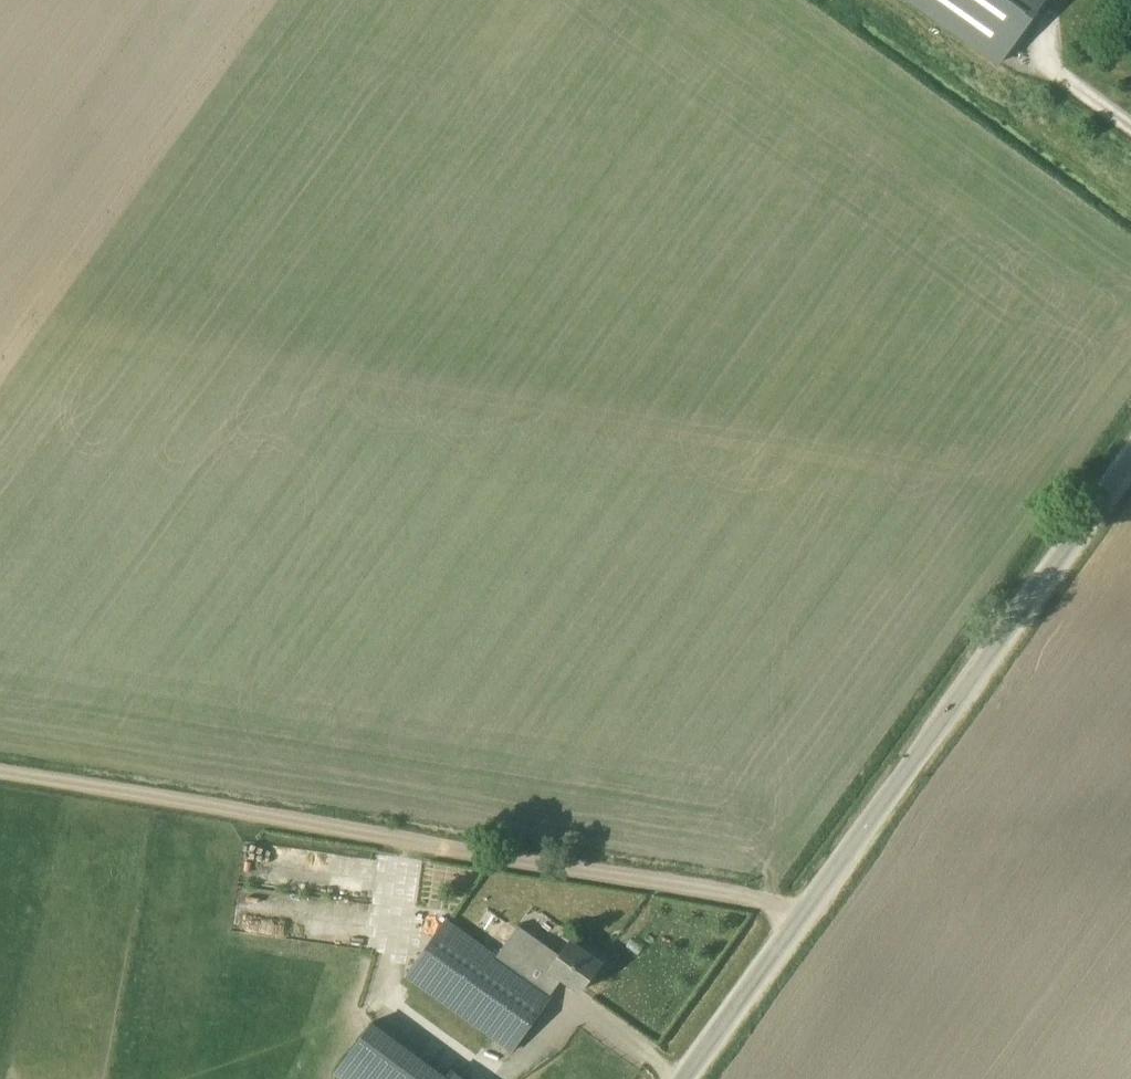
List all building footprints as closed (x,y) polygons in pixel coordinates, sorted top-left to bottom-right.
[(1058,0),(902,0),(1006,73),(1058,0)] [(561,954),(539,939),(519,924),(497,955),(447,919),(407,974),(513,1050),(553,994),(543,988),(555,972),(581,990),(602,961),(571,940),(561,954)] [(373,1022),(335,1073),(343,1078),(466,1078),(452,1069),(447,1076),(373,1022)]
